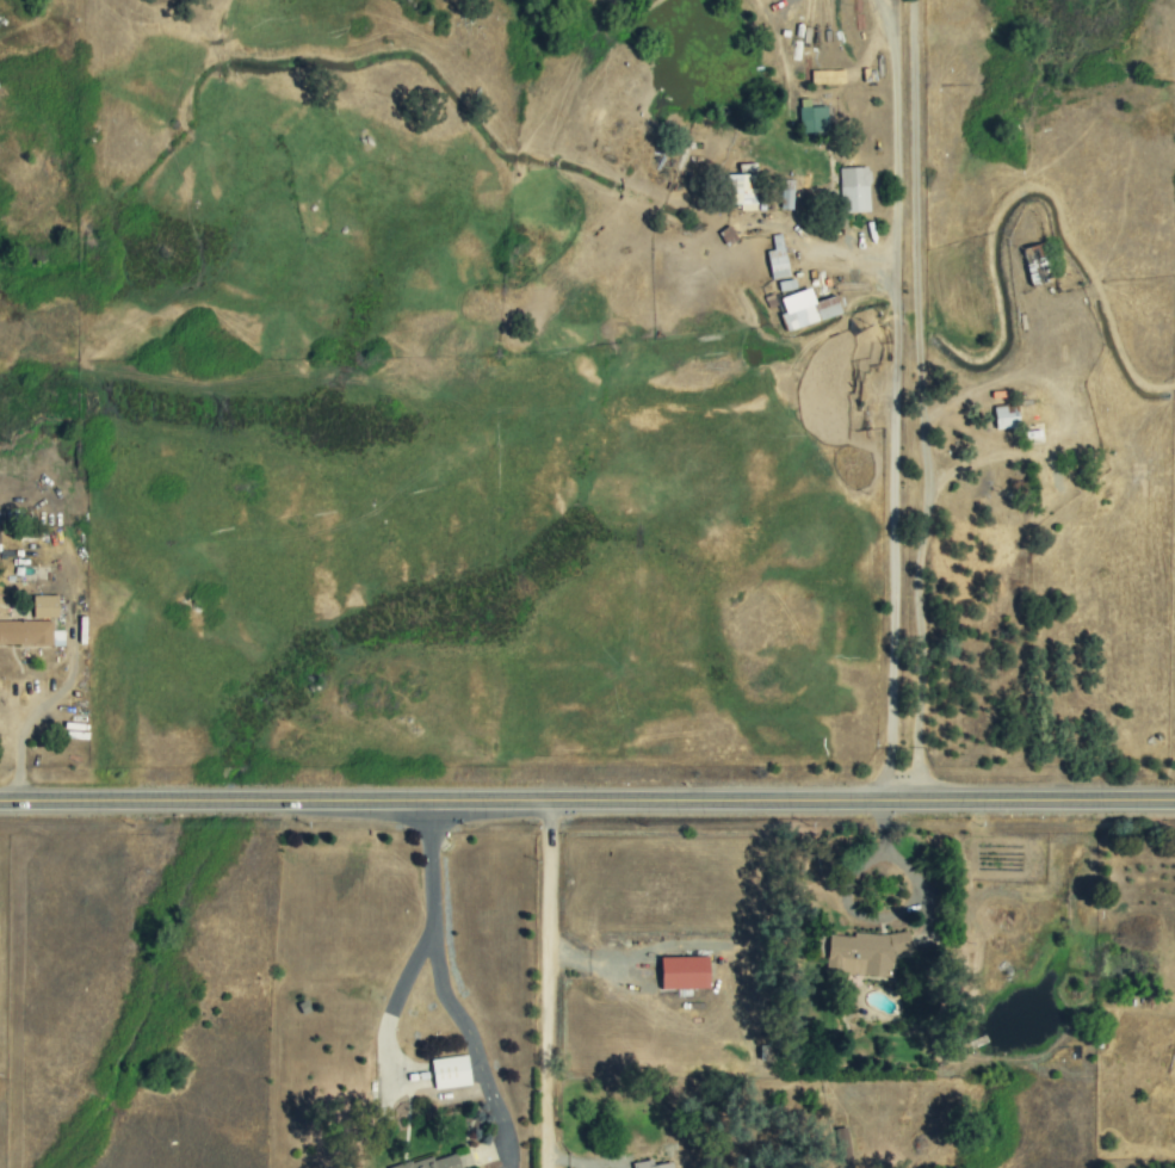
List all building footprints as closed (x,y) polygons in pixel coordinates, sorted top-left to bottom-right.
[(825,106),(798,109),(799,132),(827,131),(825,106)] [(840,168),(841,212),(870,212),(867,167),(840,168)] [(755,175),(729,174),(729,204),(740,205),(740,210),(754,211),(755,175)] [(793,180),(781,180),(780,209),(792,210),(793,180)] [(771,236),(773,249),(766,252),(772,280),(789,277),(780,234),(771,236)] [(785,332),(841,314),(835,296),(779,314),(785,332)] [(1018,426),(1015,404),(992,407),(995,428),(1018,426)] [(32,618),(57,618),(57,597),(32,597),(32,618)] [(61,644),(61,632),(51,634),(51,620),(0,621),(0,645),(61,644)] [(828,932),(825,972),(891,976),(893,953),(909,954),(909,937),(828,932)] [(660,958),(660,990),(707,989),(706,957),(660,958)] [(434,1090),(471,1084),(465,1055),(429,1061),(434,1090)] [(839,1161),(851,1160),(847,1127),(835,1129),(839,1161)] [(456,1154),(432,1161),(431,1156),(389,1167),(460,1167),(456,1154)] [(669,1163),(653,1166),(651,1160),(631,1163),(632,1167),(670,1167),(669,1163)]
